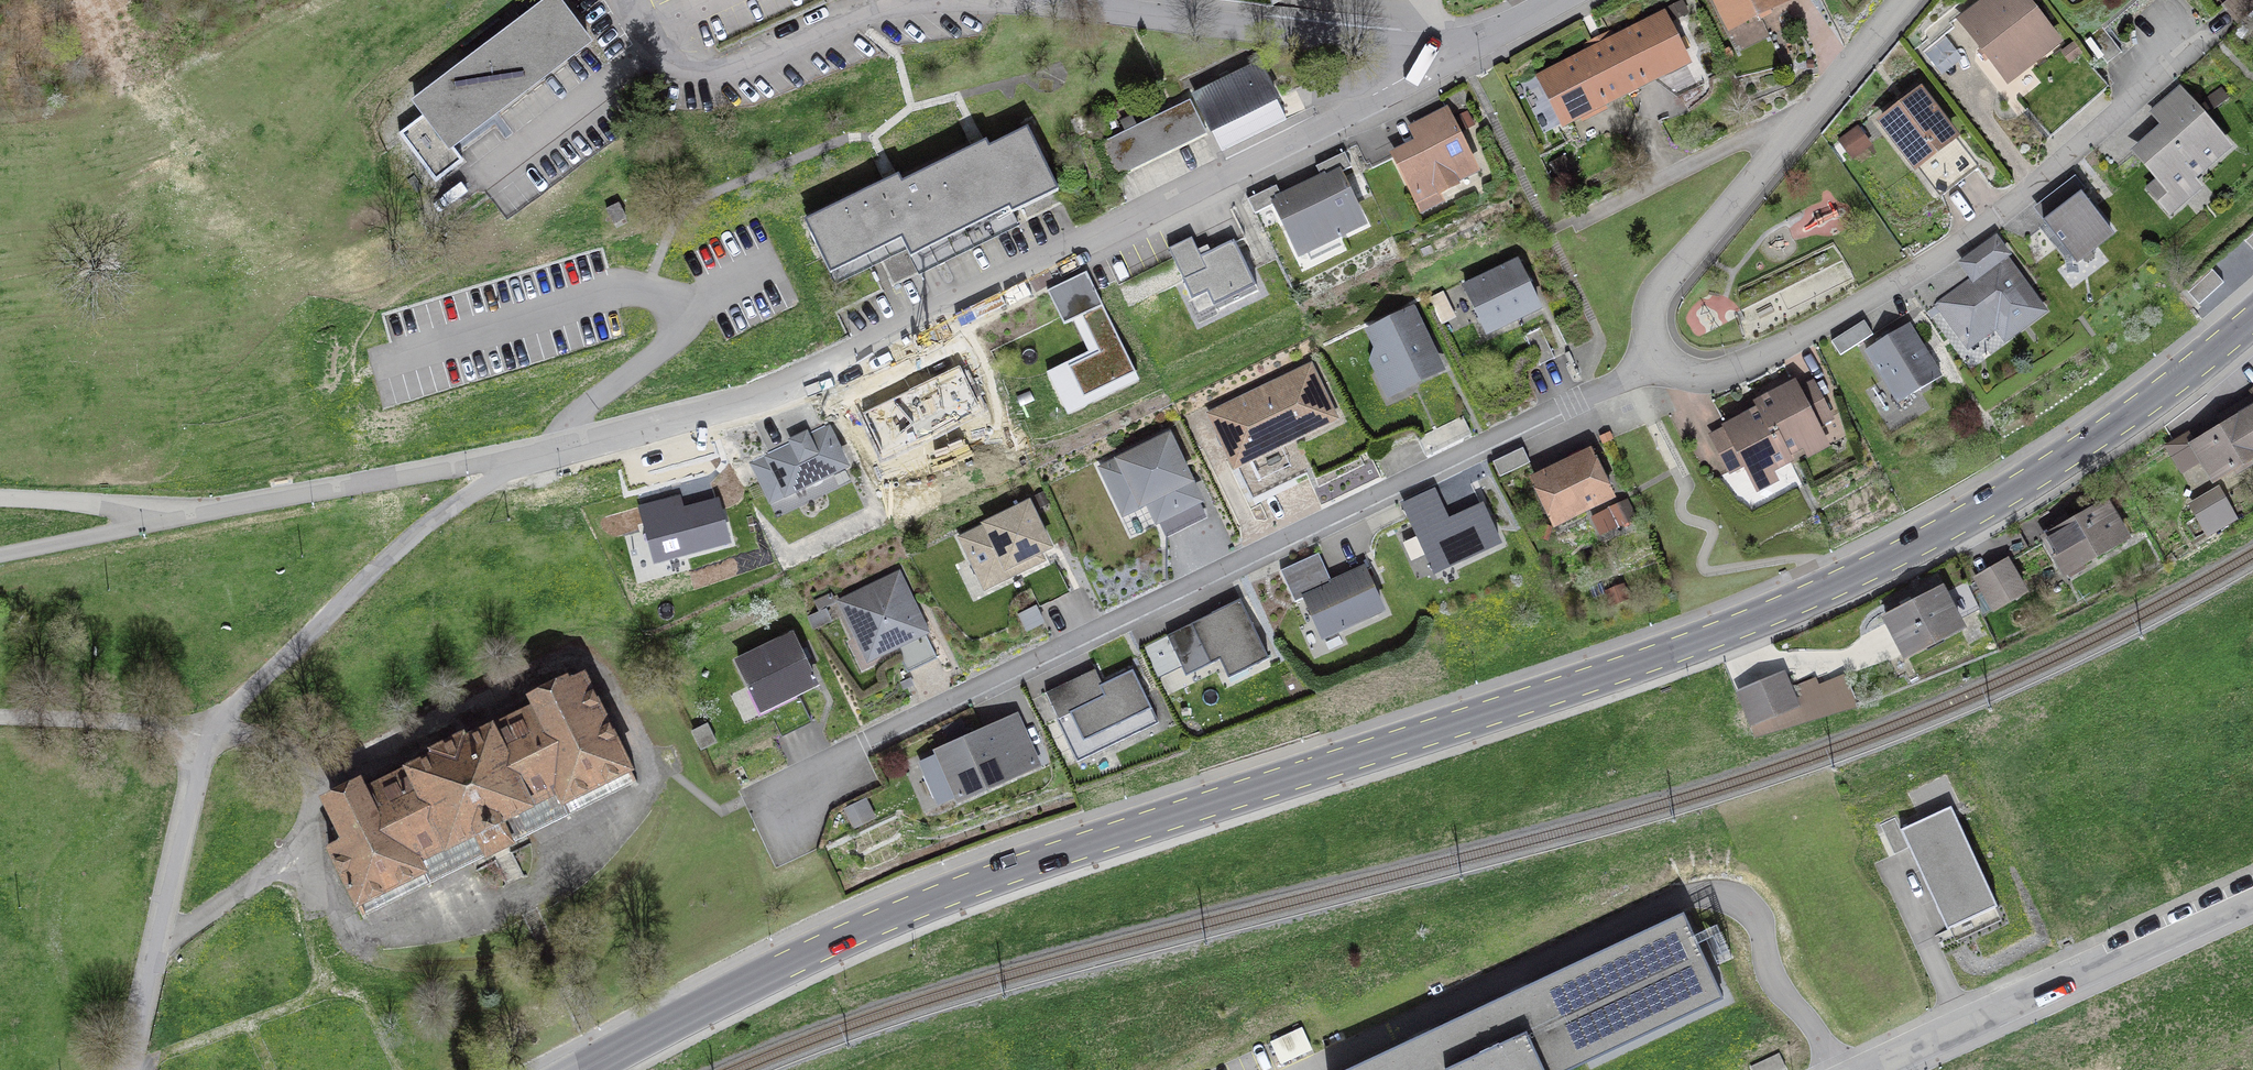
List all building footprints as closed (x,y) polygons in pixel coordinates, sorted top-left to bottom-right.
[(555,0),(553,0),(416,103),(425,116),(401,135),(436,181),(462,162),(451,147),(487,119),(498,111),(573,54),(587,43),(555,0)] [(1731,28),(1783,2),(1782,0),(1716,0),(1731,28)] [(1963,21),(2008,79),(2056,42),(2023,0),(1990,0),(1963,21)] [(2252,10),(2252,0),(2229,0),(2223,5),(2238,23),(2252,10)] [(1664,17),(1602,48),(1625,92),(1686,61),(1664,17)] [(2101,26),(2086,37),(2106,64),(2121,52),(2101,26)] [(1625,92),(1602,48),(1541,79),(1563,123),(1625,92)] [(1223,84),(1195,98),(1222,151),(1282,122),(1272,101),(1276,99),(1260,66),(1232,80),(1228,73),(1219,77),(1223,84)] [(2151,113),(2168,132),(2140,156),(2171,192),(2225,145),(2178,90),(2151,113)] [(1921,93),(1883,122),(1911,158),(1929,144),(1934,151),(1954,136),(1921,93)] [(1190,100),(1097,146),(1113,178),(1205,133),(1190,100)] [(1472,169),(1455,134),(1457,132),(1446,110),(1415,126),(1423,141),(1396,154),(1417,197),(1436,187),(1439,192),(1455,183),(1453,178),(1472,169)] [(1852,158),(1869,146),(1856,128),(1839,141),(1852,158)] [(979,146),(901,183),(898,176),(889,181),(811,219),(815,226),(808,229),(835,283),(907,248),(919,274),(1019,225),(1013,214),(1057,191),(1027,129),(989,148),(986,142),(979,146)] [(1276,185),(1247,199),(1254,214),(1276,204),(1300,254),(1361,224),(1337,174),(1351,168),(1344,153),(1315,166),(1323,181),(1283,200),(1276,185)] [(2109,229),(2080,191),(2042,220),(2071,258),(2109,229)] [(606,210),(614,225),(626,219),(618,204),(606,210)] [(2245,241),(2252,250),(2252,233),(2245,241)] [(1200,257),(1191,238),(1168,249),(1201,319),(1258,291),(1234,240),(1200,257)] [(2005,335),(2039,310),(2001,258),(2006,254),(1994,239),(1962,263),(1972,277),(1938,302),(1968,342),(1995,322),(2005,335)] [(1517,263),(1465,288),(1486,332),(1538,306),(1517,263)] [(2188,292),(2199,304),(2223,282),(2212,270),(2188,292)] [(1087,272),(1047,291),(1064,325),(1082,317),(1099,352),(1049,376),(1065,408),(1135,374),(1087,272)] [(1411,311),(1370,331),(1379,348),(1376,357),(1381,368),(1390,371),(1398,388),(1438,369),(1411,311)] [(1863,320),(1831,341),(1840,355),(1872,334),(1863,320)] [(1908,324),(1865,350),(1897,402),(1941,376),(1908,324)] [(1539,365),(1554,358),(1540,328),(1525,335),(1539,365)] [(1334,417),(1309,367),(1210,415),(1252,500),(1295,479),(1278,444),(1334,417)] [(1769,399),(1759,404),(1785,453),(1821,434),(1816,426),(1831,418),(1813,383),(1798,391),(1795,385),(1778,394),(1775,389),(1766,394),(1769,399)] [(2248,457),(2252,454),(2252,425),(2245,412),(2239,404),(2220,416),(2225,424),(2192,445),(2190,442),(2175,451),(2184,464),(2198,455),(2212,479),(2231,467),(2234,472),(2250,462),(2248,457)] [(1752,478),(1788,459),(1762,410),(1753,415),(1750,410),(1741,414),(1744,420),(1712,436),(1730,471),(1745,464),(1752,478)] [(1462,416),(1417,438),(1426,456),(1470,434),(1462,416)] [(825,425),(747,462),(770,506),(847,471),(825,425)] [(1203,511),(1168,437),(1102,468),(1123,512),(1148,500),(1162,531),(1203,511)] [(1530,463),(1523,448),(1493,462),(1500,477),(1530,463)] [(1571,462),(1542,475),(1546,483),(1536,488),(1550,516),(1560,511),(1563,519),(1612,495),(1591,452),(1584,456),(1581,450),(1568,456),(1571,462)] [(1482,505),(1447,521),(1434,491),(1404,505),(1434,573),(1499,543),(1482,505)] [(2218,493),(2194,507),(2207,530),(2218,523),(2220,526),(2233,518),(2218,493)] [(678,499),(642,509),(657,561),(726,542),(718,511),(684,520),(678,499)] [(1047,564),(1044,558),(1054,553),(1030,503),(956,538),(983,595),(1047,564)] [(2067,517),(2056,524),(2060,529),(2046,538),(2066,573),(2125,539),(2105,503),(2071,523),(2067,517)] [(1311,556),(1280,570),(1294,602),(1305,597),(1322,636),(1381,609),(1363,569),(1325,587),(1311,556)] [(2007,563),(1976,580),(1992,608),(2023,591),(2007,563)] [(1901,608),(1886,616),(1913,669),(1966,640),(1955,621),(1979,608),(1960,572),(1936,585),(1940,592),(1919,603),(1917,599),(1912,602),(1909,597),(1898,602),(1901,608)] [(897,576),(842,603),(869,657),(894,645),(907,672),(937,658),(897,576)] [(1143,648),(1158,679),(1181,667),(1186,677),(1220,660),(1229,678),(1269,659),(1240,599),(1143,648)] [(762,709),(767,706),(782,736),(811,722),(797,692),(815,684),(804,661),(811,657),(806,647),(798,651),(791,636),(738,662),(762,709)] [(1095,669),(1046,693),(1078,761),(1158,723),(1133,670),(1102,684),(1095,669)] [(1857,706),(1841,676),(1813,687),(1810,680),(1790,688),(1784,674),(1738,693),(1752,726),(1750,727),(1755,737),(1857,706)] [(638,784),(584,676),(562,686),(561,683),(537,695),(540,702),(465,739),(463,736),(432,751),(434,754),(359,792),(355,785),(331,797),(350,838),(329,848),(364,919),(367,918),(366,915),(633,783),(634,786),(638,784)] [(1015,719),(939,753),(944,764),(927,772),(939,801),(957,793),(960,798),(1035,764),(1015,719)] [(866,800),(843,811),(853,831),(876,820),(866,800)] [(1947,930),(1997,907),(1951,806),(1900,830),(1895,818),(1880,825),(1894,855),(1909,848),(1947,930)] [(1724,999),(1683,912),(1344,1069),(1570,1069),(1724,999)]
